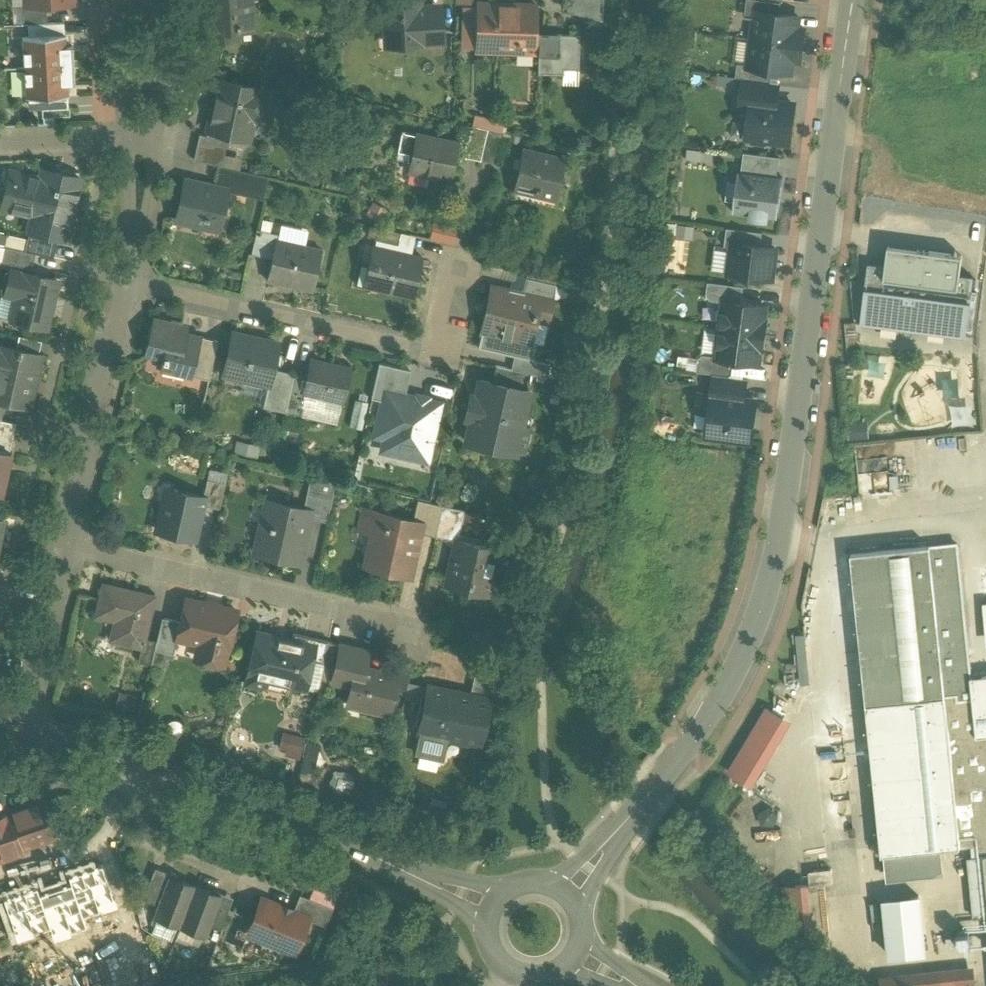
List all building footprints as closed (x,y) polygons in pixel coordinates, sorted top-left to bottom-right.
[(208,44),(241,42),(240,24),(252,24),(251,1),(256,1),(256,0),(206,0),(208,44)] [(385,35),(402,34),(402,44),(442,42),(440,11),(420,12),(420,0),(384,0),(385,35)] [(745,11),(756,13),(756,12),(780,15),(782,2),(764,0),(746,0),(745,11)] [(505,51),(507,5),(479,4),(479,11),(468,11),(467,44),(478,44),(478,50),(495,50),(495,51),(505,51)] [(603,8),(589,4),(586,16),(602,21),(603,8)] [(47,5),(27,6),(27,5),(21,6),(22,26),(42,24),(48,24),(47,5)] [(507,5),(505,51),(517,51),(516,46),(534,46),(534,42),(535,34),(535,6),(507,5)] [(780,15),(756,12),(756,13),(752,39),(802,46),(804,30),(797,29),(799,17),(780,15)] [(42,24),(29,25),(30,37),(43,37),(42,24)] [(580,35),(535,34),(534,42),(539,42),(538,74),(564,75),(564,69),(579,70),(580,35)] [(30,37),(22,38),(23,39),(25,68),(74,66),(73,47),(72,47),(66,48),(66,37),(66,36),(43,37),(30,37)] [(802,46),(752,39),(749,66),(749,67),(773,70),(791,73),(793,61),(800,62),(802,46)] [(773,70),(749,67),(749,66),(738,64),(736,78),(744,79),(771,83),(773,70)] [(74,66),(25,68),(26,98),(26,99),(69,97),(69,95),(68,85),(74,84),(74,85),(75,85),(74,66)] [(771,83),(744,79),(743,83),(741,97),(777,102),(779,84),(771,83)] [(259,90),(219,81),(208,131),(249,140),(255,111),(267,114),(272,93),(259,90)] [(777,102),(741,97),(740,107),(750,109),(746,138),(750,139),(753,142),(765,144),(768,141),(790,144),(795,105),(777,102)] [(70,109),(42,110),(42,118),(70,117),(70,109)] [(503,132),(506,120),(476,113),(473,125),(503,132)] [(471,126),(464,157),(480,161),(487,129),(471,126)] [(503,133),(487,130),(480,161),(496,164),(503,133)] [(457,143),(417,134),(409,170),(449,179),(457,143)] [(228,141),(200,135),(194,161),(219,166),(222,167),(228,141)] [(565,159),(523,150),(514,190),(538,195),(538,192),(556,196),(565,159)] [(780,158),(744,153),(741,173),(777,178),(780,158)] [(712,155),(702,154),(701,163),(711,164),(712,155)] [(222,167),(219,166),(214,188),(228,191),(227,192),(263,200),(268,177),(222,167)] [(80,179),(43,171),(41,178),(10,172),(3,200),(35,207),(30,232),(58,238),(66,240),(80,179)] [(741,173),(740,173),(740,172),(739,172),(733,213),(735,213),(735,212),(750,214),(750,219),(768,222),(769,217),(776,218),(778,218),(783,178),(782,178),(777,178),(741,173)] [(214,188),(186,181),(177,220),(204,227),(205,220),(220,223),(227,192),(228,191),(214,188)] [(883,222),(884,205),(869,205),(868,221),(883,222)] [(435,221),(431,237),(454,243),(458,228),(435,221)] [(401,233),(378,228),(376,240),(398,245),(401,233)] [(763,233),(727,229),(725,247),(733,248),(733,243),(761,247),(763,233)] [(279,235),(257,230),(251,255),(272,260),(277,240),(278,240),(279,235)] [(58,238),(30,232),(25,252),(36,254),(54,258),(58,238)] [(278,240),(277,240),(272,260),(268,281),(313,291),(322,250),(278,240)] [(761,247),(733,243),(733,248),(729,273),(735,274),(738,277),(747,279),(751,276),(772,279),(776,249),(761,247)] [(423,257),(373,246),(364,287),(414,298),(423,257)] [(25,252),(4,247),(1,263),(32,270),(36,254),(25,252)] [(944,268),(899,262),(899,268),(868,264),(860,325),(861,325),(862,322),(966,335),(965,338),(966,338),(974,278),(944,274),(944,268)] [(57,281),(13,271),(7,296),(22,299),(16,322),(47,328),(57,281)] [(555,284),(526,277),(523,289),(518,292),(550,299),(553,285),(555,285),(555,284)] [(744,287),(708,282),(707,295),(711,300),(725,302),(725,301),(742,303),(744,287)] [(485,318),(533,328),(535,318),(547,321),(552,300),(550,299),(518,292),(492,286),(485,318)] [(742,303),(725,301),(725,302),(721,330),(764,335),(766,321),(764,321),(766,306),(742,303)] [(533,328),(485,318),(482,333),(478,347),(514,356),(532,360),(536,343),(530,342),(533,328)] [(202,338),(181,333),(184,324),(172,321),(170,327),(153,323),(145,355),(163,359),(161,370),(193,377),(202,338)] [(764,335),(721,330),(718,357),(717,358),(734,361),(758,364),(760,349),(762,349),(764,335)] [(279,345),(233,335),(224,374),(268,384),(270,384),(273,369),(279,345)] [(41,342),(19,337),(16,349),(39,354),(41,342)] [(218,341),(202,338),(193,377),(209,381),(218,341)] [(0,346),(0,402),(5,403),(28,408),(35,381),(33,380),(38,356),(40,357),(41,355),(39,354),(16,349),(0,346)] [(734,361),(717,358),(718,357),(704,355),(698,359),(697,372),(713,374),(732,376),(734,361)] [(532,360),(514,356),(511,369),(530,373),(534,374),(537,361),(532,360)] [(350,369),(311,361),(308,377),(304,393),(305,393),(343,401),(350,369)] [(550,364),(537,361),(534,374),(547,377),(550,364)] [(511,369),(495,365),(492,382),(527,390),(530,373),(511,369)] [(294,374),(273,369),(270,384),(268,384),(263,408),(285,413),(294,374)] [(294,374),(285,413),(300,416),(305,393),(304,393),(308,377),(294,374)] [(732,376),(713,374),(710,395),(746,399),(748,379),(732,376)] [(492,382),(481,380),(477,397),(475,397),(471,418),(472,419),(467,442),(514,453),(515,449),(524,451),(529,428),(521,426),(529,391),(527,390),(492,382)] [(451,403),(385,389),(370,453),(438,466),(451,403)] [(710,395),(700,394),(698,411),(711,412),(708,436),(750,441),(756,401),(746,399),(710,395)] [(0,421),(0,444),(6,446),(11,423),(1,421),(0,421)] [(0,444),(0,495),(0,496),(10,452),(5,451),(6,446),(0,444)] [(225,484),(207,480),(203,498),(205,498),(203,505),(220,509),(225,484)] [(203,498),(170,490),(167,504),(163,503),(156,531),(195,540),(203,505),(205,498),(203,498)] [(332,497),(307,492),(303,509),(310,511),(309,518),(327,523),(332,497)] [(442,505),(418,499),(413,521),(421,522),(419,532),(435,536),(436,535),(442,505)] [(303,509),(267,501),(255,554),(298,563),(309,518),(310,511),(303,509)] [(465,510),(442,505),(436,535),(456,540),(457,538),(458,539),(465,510)] [(413,521),(365,510),(360,530),(373,533),(366,565),(407,574),(413,545),(416,545),(419,532),(421,522),(413,521)] [(458,539),(457,538),(456,540),(446,585),(468,590),(469,585),(487,589),(497,548),(458,539)] [(929,546),(851,554),(867,704),(944,695),(958,694),(959,700),(973,699),(971,677),(972,677),(959,545),(948,546),(948,543),(928,545),(929,546)] [(154,597),(104,585),(96,616),(116,621),(111,640),(142,647),(143,648),(145,639),(154,597)] [(238,611),(186,599),(181,622),(177,638),(177,639),(202,644),(205,649),(203,661),(221,665),(225,649),(227,650),(238,611)] [(162,618),(155,650),(174,654),(177,639),(177,638),(181,622),(162,618)] [(292,639),(257,631),(247,676),(246,684),(262,688),(267,685),(269,677),(287,681),(290,686),(306,690),(312,664),(299,662),(300,658),(301,658),(306,635),(294,632),(292,639)] [(329,640),(306,635),(301,658),(324,663),(329,640)] [(156,642),(145,639),(143,648),(142,647),(138,662),(151,665),(156,642)] [(368,651),(329,642),(324,665),(335,668),(354,672),(356,666),(364,668),(368,651)] [(509,663),(478,657),(470,694),(490,698),(501,701),(509,663)] [(364,668),(356,666),(354,672),(335,668),(332,682),(351,686),(347,704),(389,713),(397,676),(364,668)] [(971,677),(973,699),(959,700),(958,694),(944,695),(960,847),(977,846),(978,857),(969,858),(975,918),(985,917),(985,676),(972,677),(971,677)] [(470,694),(427,685),(417,732),(446,738),(480,745),(490,698),(470,694)] [(944,695),(867,704),(882,855),(884,855),(940,849),(960,847),(944,695)] [(770,709),(731,773),(746,782),(784,718),(770,709)] [(278,751),(301,757),(307,737),(285,730),(278,751)] [(446,738),(421,733),(417,751),(443,756),(446,738)] [(47,800),(9,813),(21,850),(59,837),(47,800)] [(9,813),(0,816),(0,857),(21,850),(9,813)] [(940,849),(884,855),(887,880),(934,875),(943,871),(940,849)] [(816,884),(777,888),(780,911),(807,933),(830,931),(825,884),(834,883),(832,868),(814,870),(816,884)] [(159,906),(155,917),(180,927),(195,886),(182,881),(181,881),(170,877),(167,884),(159,906)] [(167,884),(152,878),(143,900),(159,906),(167,884)] [(209,892),(195,886),(180,927),(205,937),(210,925),(218,903),(221,896),(209,892)] [(336,899),(315,890),(311,899),(333,908),(336,899)] [(311,899),(300,895),(301,896),(294,913),(308,918),(308,919),(326,927),(333,908),(311,899)] [(919,896),(885,899),(891,957),(925,953),(919,896)] [(262,900),(248,933),(265,940),(264,942),(279,949),(280,946),(295,952),(308,919),(308,918),(294,913),(293,912),(292,913),(279,908),(279,907),(262,900)] [(230,908),(218,903),(211,922),(210,925),(221,930),(230,908)] [(970,933),(959,934),(960,945),(971,944),(970,933)] [(881,985),(976,985),(975,976),(881,985)]
